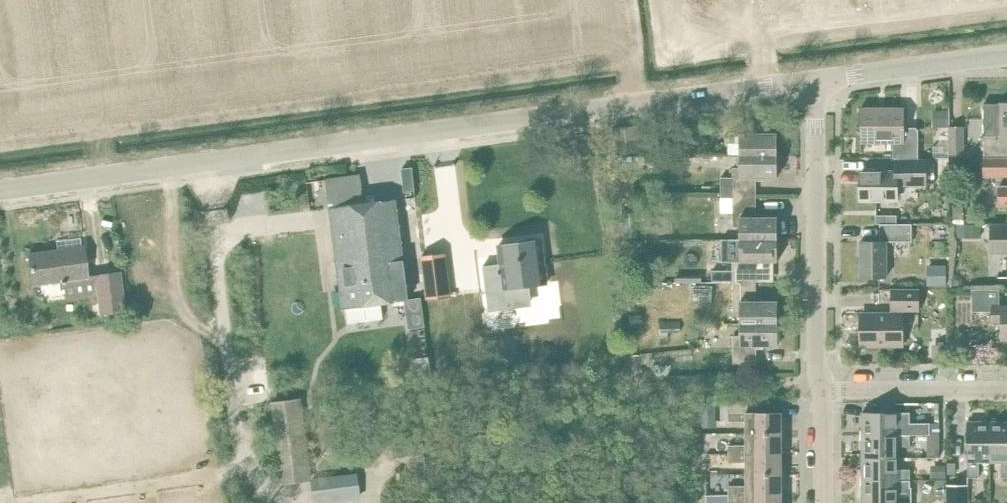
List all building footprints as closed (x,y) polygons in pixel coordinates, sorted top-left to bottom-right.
[(1006,157),(1006,102),(1002,102),(1002,105),(986,105),(985,156),(1006,157)] [(861,107),(861,143),(900,143),(900,160),(920,160),(920,129),(905,129),(905,107),(861,107)] [(948,127),(948,110),(933,110),(933,127),(948,127)] [(963,126),(949,126),(949,156),(963,156),(963,126)] [(740,156),(777,156),(777,133),(765,133),(765,127),(756,127),(756,133),(728,133),(728,156),(740,156)] [(732,197),(755,197),(755,179),(777,178),(777,156),(740,156),(740,168),(732,168),(732,177),(720,177),(720,197),(732,197)] [(985,157),(984,158),(984,175),(1006,175),(1006,157),(985,157)] [(961,159),(951,159),(951,169),(961,169),(961,159)] [(861,172),(861,200),(897,200),(897,185),(926,185),(926,160),(920,160),(900,160),(896,160),(896,172),(861,172)] [(327,180),(330,208),(364,203),(360,175),(327,180)] [(1006,206),(1006,185),(998,185),(998,206),(1006,206)] [(755,217),(755,197),(732,197),(732,226),(740,226),(740,239),(777,239),(777,217),(755,217)] [(341,287),(406,279),(395,199),(364,203),(330,208),(341,287)] [(951,220),(951,223),(964,223),(964,206),(952,206),(953,220),(951,220)] [(876,215),(876,224),(881,224),(897,224),(897,215),(876,215)] [(992,223),(992,250),(1006,250),(1006,223),(992,223)] [(862,241),(861,278),(887,278),(887,242),(913,242),(913,224),(897,224),(881,224),(881,241),(862,241)] [(981,238),(981,225),(965,225),(965,238),(981,238)] [(484,265),(483,265),(489,311),(490,311),(489,309),(494,308),(506,306),(506,307),(512,307),(512,306),(529,303),(527,285),(547,283),(541,240),(536,241),(534,237),(526,239),(524,242),(499,246),(502,267),(484,269),(484,265)] [(627,239),(627,249),(647,249),(647,240),(627,239)] [(777,262),(777,239),(740,239),(721,239),(721,262),(732,262),(732,271),(713,271),(713,282),(732,282),(755,282),(755,262),(777,262)] [(83,246),(30,254),(34,284),(62,280),(64,290),(65,297),(96,293),(96,299),(117,296),(122,295),(119,271),(113,271),(96,274),(96,275),(88,276),(83,246)] [(636,255),(626,256),(627,268),(637,267),(636,255)] [(927,286),(946,286),(946,264),(927,264),(927,286)] [(406,279),(341,287),(344,309),(347,309),(349,322),(383,318),(382,304),(408,301),(406,279)] [(449,282),(424,285),(426,300),(451,297),(449,282)] [(740,324),(778,324),(778,300),(755,300),(755,282),(732,282),(732,312),(740,312),(740,324)] [(972,311),(993,311),(993,321),(1003,321),(1003,340),(1006,340),(1006,308),(1001,308),(1001,289),(972,289),(972,311)] [(891,314),(861,314),(861,345),(902,345),(902,310),(919,310),(919,290),(891,290),(891,310),(891,314)] [(680,321),(659,321),(660,338),(668,338),(668,332),(680,332),(680,321)] [(778,324),(740,324),(740,337),(732,337),(732,365),(755,364),(755,346),(778,346),(778,324)] [(946,345),(935,345),(936,358),(946,358),(946,345)] [(641,355),(632,355),(634,376),(642,375),(641,355)] [(301,398),(271,402),(282,484),(312,481),(301,398)] [(748,402),(728,402),(728,413),(748,413),(748,402)] [(716,403),(701,403),(701,412),(716,412),(716,403)] [(863,434),(911,435),(931,435),(931,422),(911,422),(911,412),(863,411),(863,434)] [(745,422),(745,435),(786,435),(786,426),(781,426),(781,413),(748,413),(728,413),(728,422),(745,422)] [(940,422),(931,422),(931,435),(940,435),(940,422)] [(990,462),(990,422),(968,422),(968,477),(979,477),(979,462),(990,462)] [(990,422),(990,462),(1001,462),(1001,477),(1006,477),(1006,422),(990,422)] [(863,457),(897,457),(897,446),(911,446),(911,435),(863,434),(863,457)] [(728,455),(781,455),(781,445),(786,445),(786,435),(745,435),(745,447),(728,447),(728,444),(710,444),(710,455),(728,455)] [(940,449),(927,448),(927,457),(940,458),(940,449)] [(745,476),(786,476),(786,467),(781,467),(781,455),(728,455),(728,465),(745,465),(745,476)] [(897,469),(897,457),(863,457),(863,479),(911,479),(911,469),(897,469)] [(945,465),(931,465),(931,478),(945,478),(945,465)] [(312,478),(315,502),(322,502),(361,498),(358,473),(312,478)] [(786,486),(786,476),(745,476),(745,488),(728,488),(728,495),(728,496),(781,496),(781,486),(786,486)] [(863,479),(863,502),(911,502),(911,479),(863,479)] [(968,493),(968,485),(948,485),(948,502),(968,502),(968,493)]
